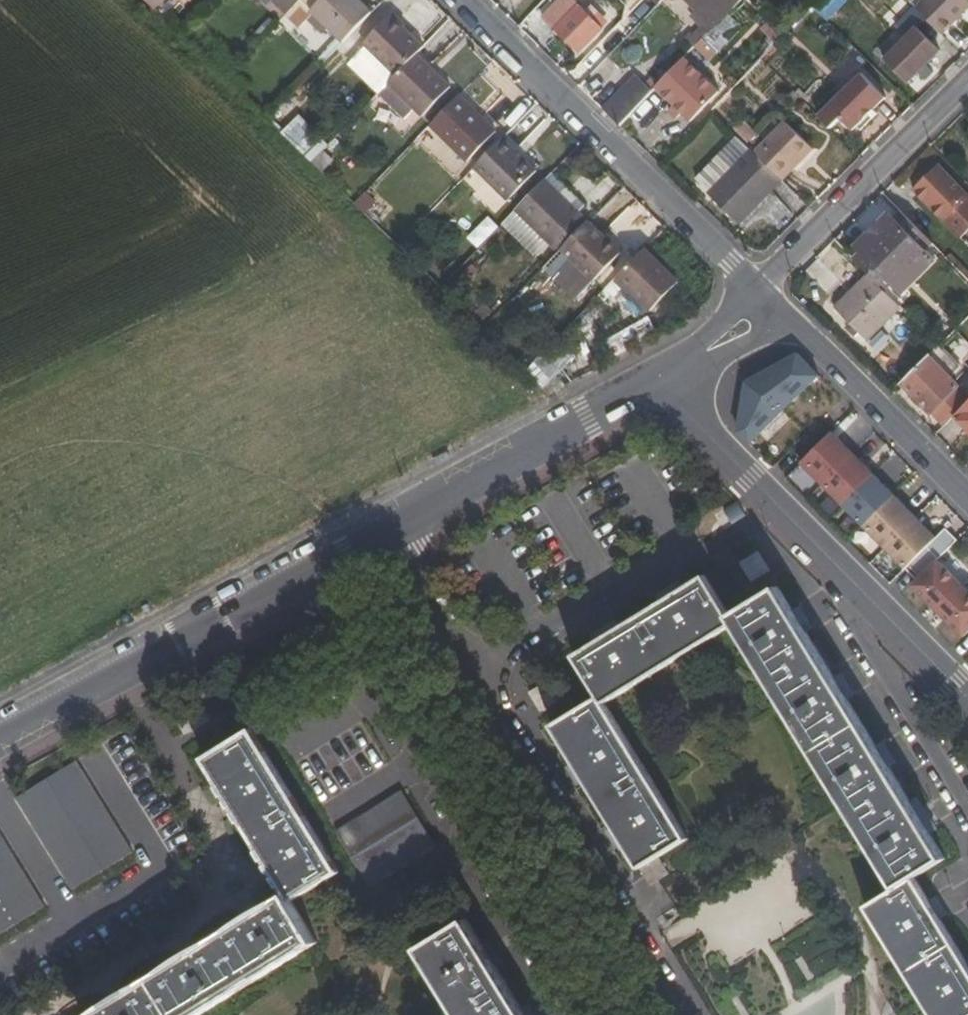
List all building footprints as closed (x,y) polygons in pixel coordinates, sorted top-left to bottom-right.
[(153,10),(163,0),(143,0),(153,10)] [(273,1),(272,2),(285,14),(299,0),(272,0),(273,1)] [(343,42),(373,11),(361,0),(321,0),(311,11),(343,42)] [(573,0),(561,0),(544,18),(579,52),(603,29),(573,0)] [(713,27),(731,8),(723,0),(686,0),(713,27)] [(915,9),(941,34),(967,7),(967,0),(924,0),(915,9)] [(394,75),(416,53),(423,46),(391,15),(362,45),(394,75)] [(938,49),(915,28),(883,60),(906,82),(938,49)] [(421,117),(451,86),(416,53),(394,75),(377,93),(402,118),(411,108),(421,117)] [(676,79),(669,72),(655,88),(672,103),(668,107),(675,114),(679,110),(691,122),(720,92),(691,65),(676,79)] [(886,97),(863,73),(828,107),(852,130),(886,97)] [(643,79),(608,114),(618,125),(653,89),(643,79)] [(468,162),(496,131),(459,95),(429,126),(468,162)] [(757,133),(742,119),(733,129),(747,142),(757,133)] [(807,143),(784,121),(752,152),(781,180),(796,165),(791,160),(807,143)] [(707,192),(738,223),(781,180),(752,152),(749,149),(735,135),(695,177),(709,190),(707,192)] [(507,201),(536,170),(502,136),(472,167),(507,201)] [(796,165),(812,149),(807,143),(791,160),(796,165)] [(937,164),(912,189),(958,237),(967,228),(967,196),(937,164)] [(544,179),(514,210),(550,244),(580,214),(544,179)] [(926,251),(931,244),(900,212),(893,217),(926,251)] [(550,244),(558,251),(559,250),(588,221),(580,214),(550,244)] [(926,251),(893,217),(860,251),(892,284),(926,251)] [(592,282),(621,253),(588,221),(559,250),(592,282)] [(651,312),(679,281),(646,248),(616,278),(651,312)] [(860,251),(853,259),(868,273),(885,291),(892,284),(860,251)] [(903,294),(936,261),(926,251),(892,284),(903,294)] [(901,307),(885,291),(868,273),(834,307),(867,340),(901,307)] [(948,374),(956,364),(939,347),(901,384),(942,426),(954,415),(967,400),(967,392),(948,374)] [(746,381),(738,431),(749,443),(784,409),(819,376),(797,353),(746,381)] [(553,374),(541,387),(548,395),(561,381),(553,374)] [(954,415),(967,429),(967,400),(954,415)] [(800,462),(821,484),(852,453),(836,436),(831,431),(819,444),(802,460),(800,462)] [(821,484),(841,504),(873,473),(868,468),(852,453),(821,484)] [(841,504),(862,526),(894,495),(883,484),(873,473),(841,504)] [(862,526),(884,547),(915,516),(909,510),(899,499),(894,495),(862,526)] [(884,547),(905,568),(927,546),(939,558),(958,540),(946,528),(936,537),(925,526),(919,520),(915,516),(884,547)] [(929,604),(936,611),(963,585),(938,559),(939,558),(927,546),(905,568),(907,566),(919,578),(911,586),(924,599),(929,604)] [(734,626),(730,618),(705,577),(575,657),(600,699),(604,704),(734,626)] [(962,637),(967,631),(967,590),(963,585),(936,611),(943,618),(947,623),(962,637)] [(897,889),(914,879),(926,871),(944,860),(779,589),(730,618),(734,626),(883,866),(897,889)] [(556,701),(546,685),(531,695),(541,710),(556,701)] [(640,869),(659,858),(687,839),(604,704),(600,699),(553,727),(640,869)] [(204,759),(287,896),(292,902),(338,873),(251,731),(204,759)] [(76,762),(17,799),(74,891),(133,854),(76,762)] [(434,846),(402,793),(336,833),(368,886),(434,846)] [(45,908),(0,835),(0,936),(45,908)] [(659,858),(640,869),(651,887),(670,875),(659,858)] [(914,879),(897,889),(868,907),(934,1014),(967,1014),(967,968),(914,879)] [(292,902),(287,896),(91,1014),(199,1014),(316,944),(292,902)] [(460,1014),(523,1014),(465,922),(419,951),(460,1014)]
